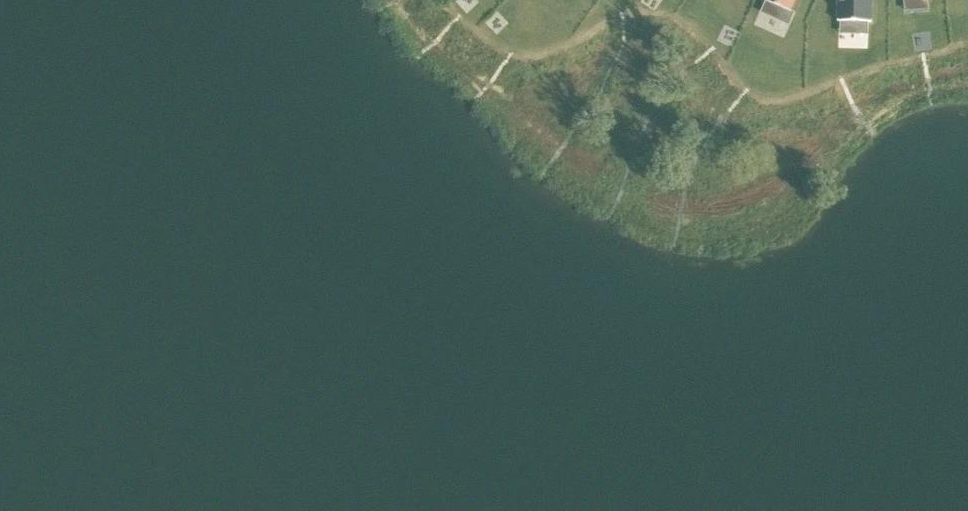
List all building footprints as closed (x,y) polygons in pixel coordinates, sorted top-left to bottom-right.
[(793,8),(797,0),(775,0),(793,8)] [(841,18),(873,18),(873,0),(840,0),(841,18)]
